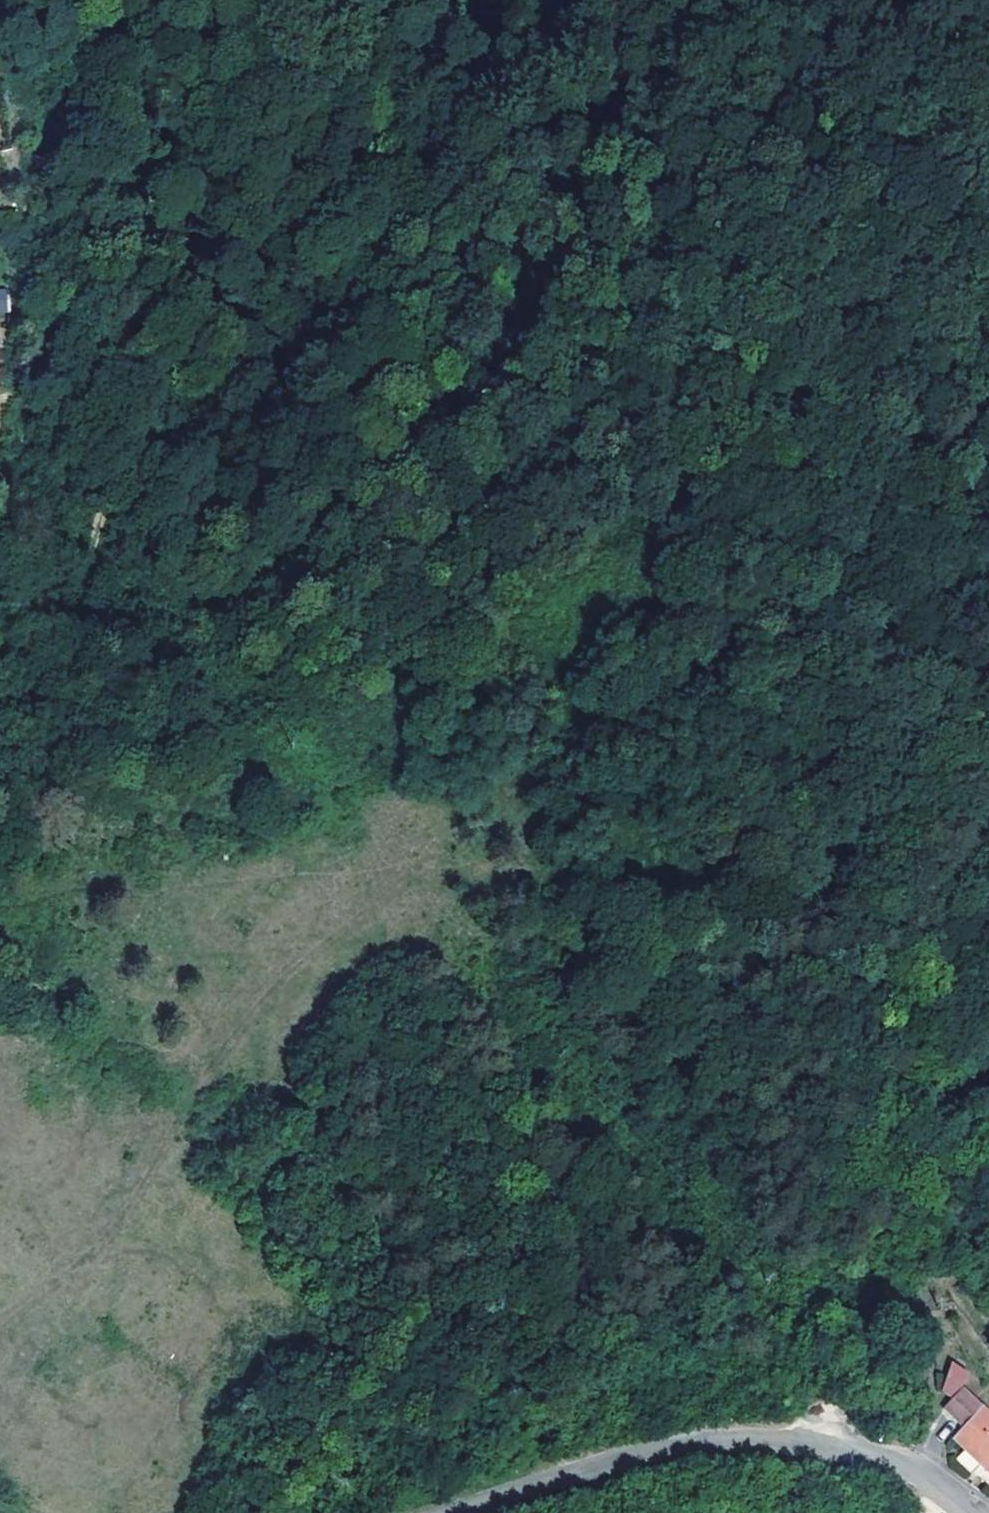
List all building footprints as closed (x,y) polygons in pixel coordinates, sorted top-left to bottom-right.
[(9,312),(7,287),(0,288),(0,312),(9,312)] [(957,1391),(970,1377),(960,1366),(937,1389),(948,1400),(957,1391)] [(957,1391),(948,1400),(939,1410),(959,1432),(950,1441),(988,1480),(988,1424),(957,1391)]
